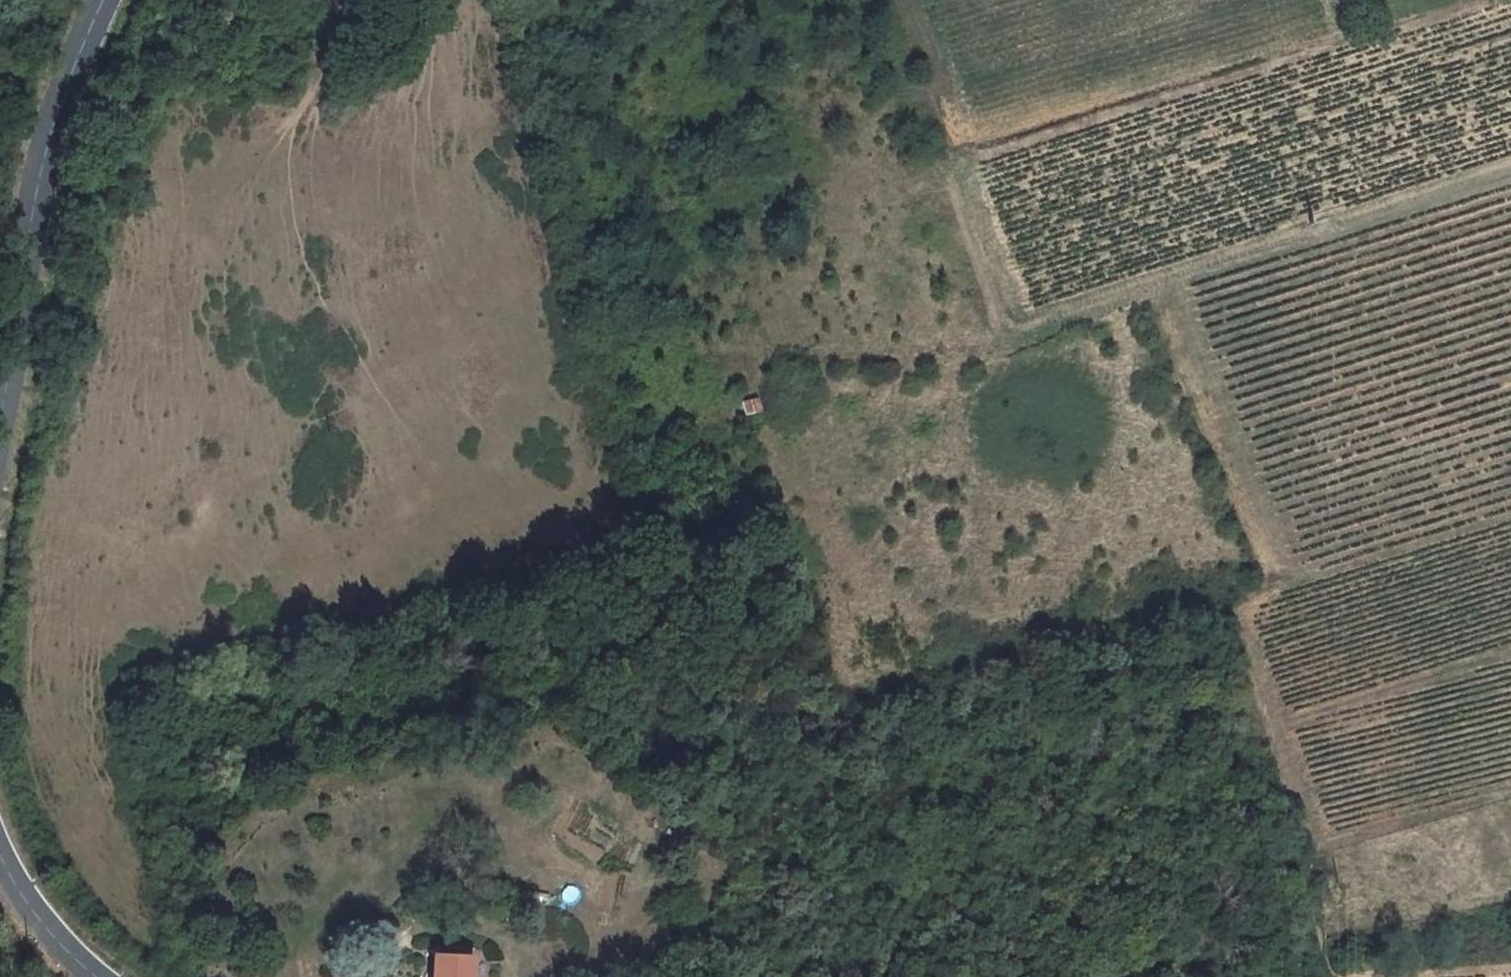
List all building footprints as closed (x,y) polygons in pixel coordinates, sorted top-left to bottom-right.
[(758,396),(740,401),(744,416),(763,411),(758,396)] [(435,976),(473,976),(473,942),(434,941),(435,976)]
